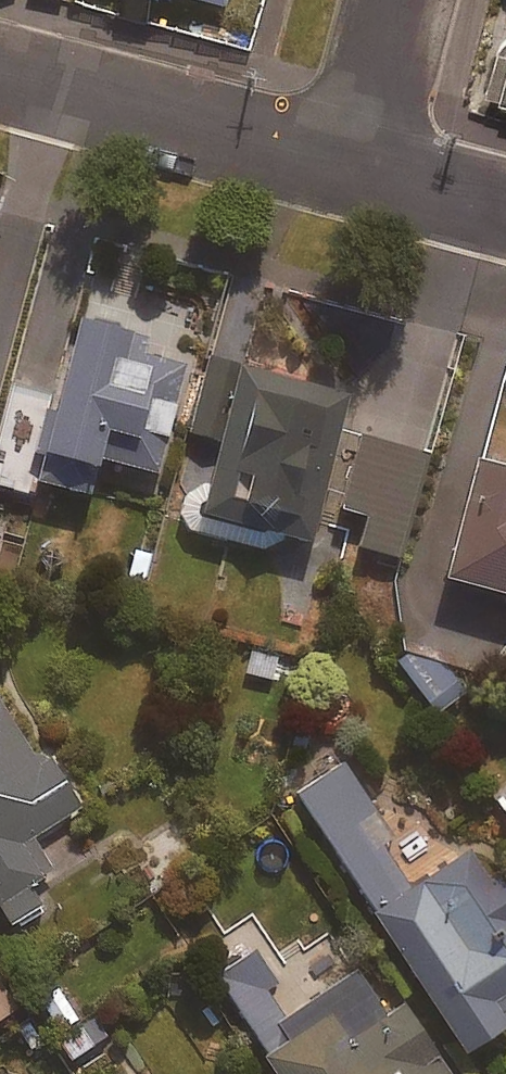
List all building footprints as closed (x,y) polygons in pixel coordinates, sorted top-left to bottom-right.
[(44,306),(25,376),(6,370),(0,392),(0,485),(30,493),(34,478),(81,491),(91,454),(151,470),(179,367),(113,349),(119,326),(44,306)] [(345,391),(205,355),(185,432),(212,438),(189,528),(283,552),(288,534),(307,539),(345,391)] [(427,439),(359,421),(337,506),(363,513),(355,544),(396,554),(427,439)] [(472,458),(440,574),(505,592),(505,467),(472,458)] [(423,639),(397,658),(433,707),(459,688),(423,639)] [(284,654),(247,642),(235,676),(273,689),(284,654)] [(0,706),(0,913),(7,923),(36,904),(23,885),(48,868),(27,836),(75,804),(36,746),(30,751),(0,706)] [(328,771),(289,798),(459,1048),(500,1021),(494,1013),(505,1005),(505,846),(495,829),(408,888),(328,771)] [(399,1006),(383,1016),(332,935),(283,965),(266,937),(210,972),(274,1073),(441,1073),(399,1006)] [(60,981),(30,1002),(71,1059),(100,1038),(60,981)]
